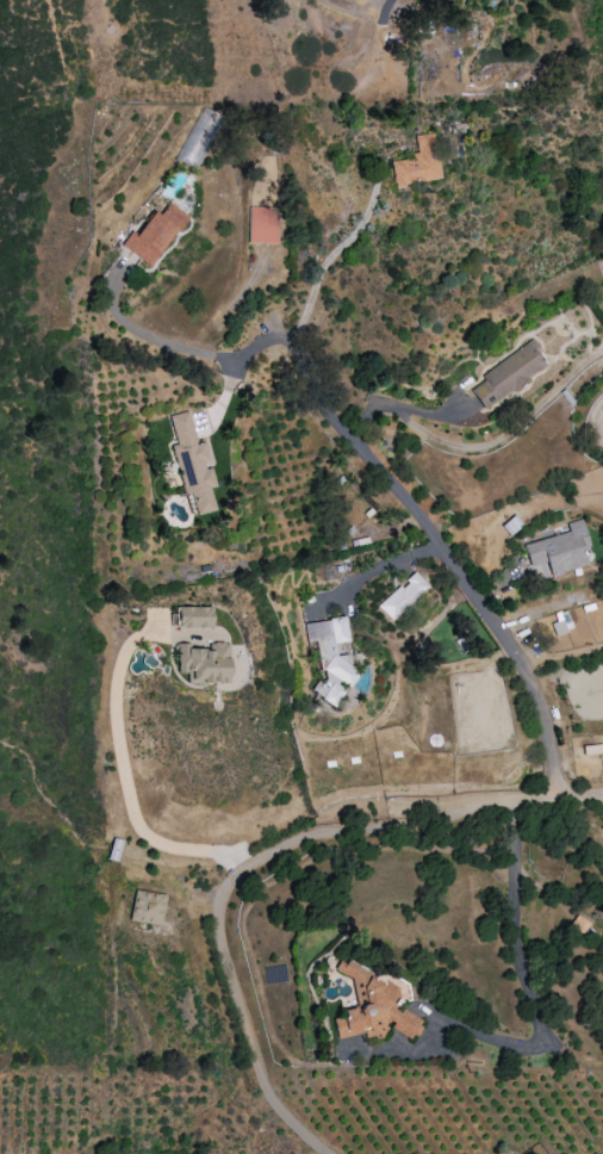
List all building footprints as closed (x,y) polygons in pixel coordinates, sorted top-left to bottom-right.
[(221,116),(200,107),(178,162),(199,170),(221,116)] [(390,160),(393,186),(439,181),(434,133),(415,135),(417,157),(390,160)] [(153,211),(138,234),(131,230),(120,247),(152,267),(185,215),(167,203),(160,215),(153,211)] [(277,244),(278,208),(249,207),(248,244),(277,244)] [(480,376),(483,381),(470,390),(481,407),(492,399),(496,405),(549,368),(530,341),(480,376)] [(169,416),(176,446),(172,446),(182,495),(190,493),(195,515),(213,511),(208,488),(214,487),(210,468),(207,469),(201,441),(196,442),(189,412),(169,416)] [(501,525),(508,535),(521,526),(515,516),(501,525)] [(524,544),(533,581),(590,567),(586,548),(590,547),(583,519),(566,523),(569,533),(524,544)] [(378,606),(391,621),(428,587),(414,572),(378,606)] [(546,613),(573,607),(571,598),(544,604),(546,613)] [(213,608),(176,607),(175,627),(213,628),(213,608)] [(305,623),(308,641),(317,640),(323,681),(317,682),(311,691),(334,707),(344,691),(344,687),(350,686),(355,679),(353,669),(349,666),(347,655),(337,656),(336,645),(337,644),(349,642),(345,617),(305,623)] [(177,644),(176,674),(186,674),(186,683),(228,684),(229,643),(207,642),(207,645),(177,644)] [(165,895),(134,890),(129,921),(160,926),(165,895)] [(590,927),(577,916),(570,924),(582,935),(590,927)] [(335,1039),(364,1033),(367,1040),(383,1037),(390,1017),(392,1031),(410,1037),(416,1034),(422,1019),(399,1011),(394,1012),(397,1002),(410,1000),(399,976),(388,981),(374,977),(369,977),(365,969),(346,962),(335,964),(332,972),(350,978),(352,988),(362,992),(364,1003),(356,1007),(343,1010),(341,1016),(331,1018),(335,1039)]
